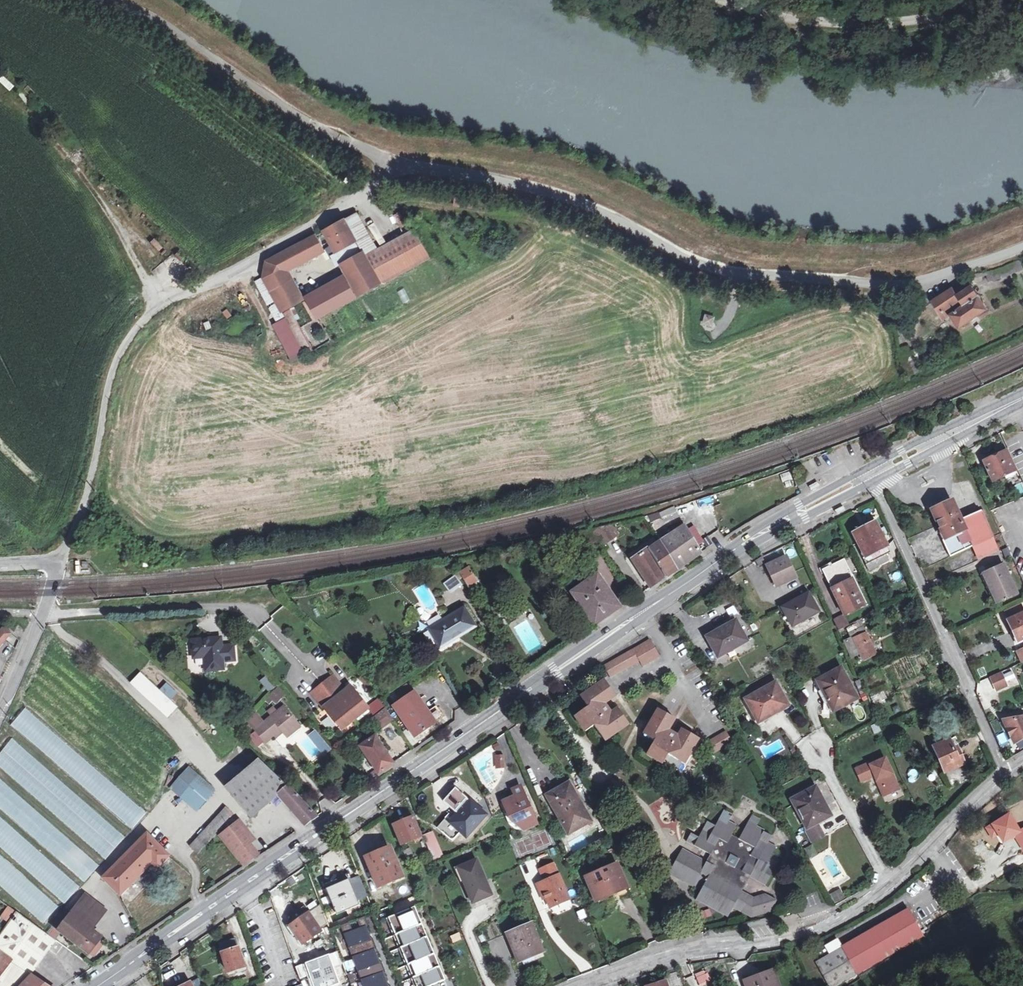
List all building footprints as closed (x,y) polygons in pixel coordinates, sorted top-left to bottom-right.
[(15,85),(3,75),(0,78),(0,82),(10,91),(15,85)] [(65,131),(62,127),(56,132),(59,136),(65,131)] [(326,229),(361,293),(380,283),(368,261),(365,255),(357,242),(369,235),(356,213),(326,229)] [(416,234),(368,261),(380,283),(381,285),(429,257),(416,234)] [(376,248),(369,235),(357,242),(365,255),(376,248)] [(268,261),(274,273),(281,269),(320,247),(314,236),(268,261)] [(142,246),(156,265),(162,261),(147,242),(142,246)] [(168,263),(178,269),(185,259),(175,252),(168,263)] [(1005,265),(1009,273),(1021,268),(1017,260),(1005,265)] [(274,273),(268,261),(262,278),(254,282),(272,317),(281,312),(280,311),(298,301),(281,269),(274,273)] [(995,269),(983,273),(985,281),(997,278),(995,269)] [(302,303),(312,320),(351,298),(342,282),(302,303)] [(987,309),(972,286),(958,295),(960,299),(957,302),(949,291),(933,302),(944,318),(949,314),(958,328),(987,309)] [(290,311),(282,315),(304,356),(311,351),(290,311)] [(713,317),(706,315),(704,322),(711,324),(713,317)] [(312,323),(305,324),(307,338),(315,337),(312,323)] [(984,462),(993,481),(1014,471),(1006,452),(984,462)] [(791,472),(781,474),(783,482),(793,479),(791,472)] [(1014,493),(1022,489),(1019,480),(1010,484),(1014,493)] [(956,500),(932,511),(947,543),(969,533),(971,532),(965,520),(956,500)] [(677,516),(673,507),(658,514),(663,523),(677,516)] [(984,512),(965,520),(971,532),(969,533),(975,547),(976,548),(995,539),(996,539),(984,512)] [(882,537),(879,532),(875,523),(854,534),(865,558),(863,559),(869,571),(879,566),(876,560),(886,555),(890,553),(882,537)] [(612,525),(605,527),(612,537),(618,534),(612,525)] [(683,526),(658,542),(676,570),(700,554),(683,526)] [(605,542),(612,537),(605,527),(596,529),(605,542)] [(601,545),(605,542),(596,529),(591,530),(601,545)] [(589,530),(579,533),(588,545),(596,540),(589,530)] [(588,545),(579,533),(569,535),(580,551),(588,545)] [(975,547),(969,533),(947,543),(953,557),(975,547)] [(995,539),(976,548),(981,559),(1000,551),(995,539)] [(676,570),(658,542),(631,561),(649,588),(676,570)] [(876,560),(879,566),(890,561),(886,555),(876,560)] [(755,561),(758,566),(765,563),(762,557),(755,561)] [(781,576),(784,582),(795,577),(786,559),(775,563),(774,561),(765,565),(772,580),(781,576)] [(852,575),(850,576),(845,564),(831,569),(830,566),(828,567),(831,572),(825,575),(844,615),(867,605),(852,575)] [(1004,565),(986,573),(993,589),(991,590),(997,603),(1018,594),(1004,565)] [(468,567),(460,572),(471,592),(478,588),(476,584),(478,583),(468,567)] [(993,589),(986,573),(981,576),(995,605),(997,603),(991,590),(993,589)] [(579,587),(570,593),(593,627),(620,608),(597,575),(579,587)] [(451,594),(462,586),(455,576),(444,584),(451,594)] [(781,576),(772,580),(775,586),(784,582),(781,576)] [(889,590),(893,600),(912,591),(908,582),(889,590)] [(781,608),(791,627),(818,612),(808,593),(781,608)] [(429,629),(439,646),(458,634),(459,636),(476,627),(464,607),(429,629)] [(1007,621),(1017,642),(1022,639),(1022,613),(1007,621)] [(713,627),(716,632),(707,637),(718,656),(746,641),(732,617),(713,627)] [(875,655),(864,627),(861,629),(859,623),(846,629),(850,638),(843,642),(850,659),(860,655),(863,661),(875,655)] [(4,639),(10,632),(2,626),(0,629),(0,644),(4,639)] [(224,670),(223,659),(226,659),(227,660),(235,660),(234,645),(222,646),(221,637),(191,640),(192,658),(204,657),(205,671),(224,670)] [(649,640),(632,650),(635,655),(653,646),(649,640)] [(268,645),(259,652),(270,665),(279,657),(268,645)] [(635,655),(632,650),(603,666),(609,678),(638,661),(642,667),(659,657),(653,646),(635,655)] [(841,668),(819,680),(829,699),(827,701),(832,711),(856,698),(841,668)] [(140,672),(132,681),(169,716),(177,706),(140,672)] [(1000,674),(992,677),(997,690),(1006,687),(1000,674)] [(267,693),(274,689),(268,676),(260,680),(267,693)] [(368,709),(350,687),(345,692),(333,676),(312,692),(341,730),(368,709)] [(604,680),(584,694),(589,701),(585,703),(587,707),(578,714),(582,720),(579,722),(585,731),(594,725),(599,733),(603,731),(608,739),(628,725),(617,709),(610,713),(604,704),(615,696),(604,680)] [(775,683),(745,699),(758,722),(769,717),(768,714),(786,704),(775,683)] [(274,704),(286,698),(280,688),(268,695),(274,704)] [(870,696),(874,704),(886,699),(883,692),(870,696)] [(413,693),(395,705),(416,736),(444,718),(437,706),(427,713),(413,693)] [(589,701),(584,694),(581,697),(585,703),(589,701)] [(392,718),(398,715),(393,705),(387,708),(392,718)] [(281,729),(284,733),(287,736),(300,726),(284,706),(255,730),(265,742),(273,736),(281,729)] [(26,709),(11,725),(132,830),(146,814),(26,709)] [(372,718),(380,730),(394,720),(385,709),(372,718)] [(656,755),(653,759),(662,764),(663,762),(667,756),(681,764),(683,765),(697,740),(680,730),(676,737),(668,731),(674,720),(658,710),(643,734),(654,741),(649,751),(656,755)] [(1003,720),(1014,743),(1022,738),(1022,717),(1003,720)] [(281,729),(273,736),(276,739),(284,733),(281,729)] [(408,730),(404,733),(413,744),(417,742),(408,730)] [(603,731),(599,733),(605,741),(608,739),(603,731)] [(702,744),(710,756),(733,743),(725,731),(702,744)] [(361,748),(376,769),(379,773),(393,763),(374,737),(361,748)] [(933,747),(945,772),(964,763),(952,738),(933,747)] [(107,860),(126,837),(12,739),(0,753),(0,768),(107,860)] [(656,755),(649,751),(646,755),(653,759),(656,755)] [(496,756),(496,769),(504,769),(503,755),(496,756)] [(681,764),(667,756),(663,762),(678,771),(681,764)] [(899,789),(885,758),(870,764),(870,763),(856,769),(861,781),(875,776),(877,780),(879,779),(886,795),(899,789)] [(257,759),(245,770),(250,775),(270,799),(276,794),(270,787),(280,779),(257,759)] [(964,763),(945,772),(951,786),(970,778),(964,763)] [(188,769),(173,785),(198,808),(204,801),(206,802),(214,793),(188,769)] [(376,769),(363,778),(366,782),(379,773),(376,769)] [(245,770),(234,780),(238,785),(250,775),(245,770)] [(270,799),(250,775),(238,785),(234,780),(225,787),(236,799),(243,792),(258,809),(270,799)] [(84,883),(99,866),(0,779),(0,809),(84,883)] [(318,815),(280,779),(270,787),(276,794),(277,793),(305,824),(318,815)] [(879,779),(877,780),(883,796),(886,795),(879,779)] [(568,783),(558,789),(561,795),(572,789),(568,783)] [(512,819),(519,825),(522,827),(536,821),(522,786),(513,790),(516,796),(503,801),(511,819),(512,819)] [(815,788),(801,795),(803,799),(794,804),(807,828),(817,822),(830,815),(815,788)] [(450,824),(466,838),(486,816),(454,789),(442,802),(457,816),(450,824)] [(561,795),(558,789),(546,796),(567,834),(590,821),(572,789),(561,795)] [(243,792),(236,799),(238,801),(250,816),(258,809),(243,792)] [(792,800),(794,804),(803,799),(801,795),(792,800)] [(190,847),(196,853),(199,850),(233,814),(229,811),(226,808),(190,847)] [(747,874),(751,877),(766,885),(779,861),(771,857),(776,849),(768,845),(772,837),(764,832),(763,833),(755,828),(760,820),(752,815),(739,839),(732,835),(736,827),(728,823),(732,815),(724,809),(715,826),(707,822),(699,837),(691,833),(687,842),(710,854),(714,857),(710,864),(706,862),(693,886),(701,891),(696,899),(729,916),(734,908),(752,918),(771,912),(778,901),(766,895),(754,898),(742,892),(747,884),(742,882),(747,874)] [(80,888),(0,816),(0,847),(65,905),(80,888)] [(417,838),(420,837),(413,817),(392,826),(400,845),(417,838)] [(240,819),(219,836),(243,866),(254,858),(245,847),(255,839),(240,819)] [(519,825),(512,819),(509,822),(517,828),(519,825)] [(807,828),(805,829),(812,842),(824,836),(817,822),(807,828)] [(425,834),(431,861),(442,858),(436,831),(425,834)] [(147,836),(104,878),(119,893),(152,862),(157,866),(167,856),(147,836)] [(389,848),(366,858),(378,888),(402,878),(389,848)] [(410,849),(403,852),(407,861),(414,859),(410,849)] [(693,886),(706,862),(682,849),(668,873),(693,886)] [(714,857),(710,854),(706,862),(710,864),(714,857)] [(59,907),(0,855),(0,886),(44,924),(59,907)] [(457,869),(472,904),(492,896),(477,860),(457,869)] [(585,877),(595,902),(627,888),(618,863),(585,877)] [(540,870),(545,881),(538,884),(549,908),(569,900),(554,865),(540,870)] [(742,882),(747,884),(751,877),(747,874),(742,882)] [(326,890),(335,911),(359,900),(351,880),(326,890)] [(842,891),(831,892),(833,902),(843,900),(842,891)] [(85,894),(70,913),(91,929),(106,909),(85,894)] [(10,906),(2,917),(9,922),(0,935),(0,985),(48,985),(30,975),(56,940),(51,936),(44,931),(40,928),(36,925),(10,906)] [(389,920),(415,985),(438,985),(446,983),(417,909),(389,920)] [(576,912),(579,921),(588,918),(584,909),(576,912)] [(908,909),(815,963),(829,985),(836,985),(884,959),(882,954),(920,932),(908,909)] [(289,928),(302,946),(321,933),(308,914),(289,928)] [(750,921),(753,940),(774,937),(772,918),(750,921)] [(350,923),(341,927),(363,985),(390,985),(365,919),(359,922),(362,929),(353,932),(350,923)] [(50,924),(47,928),(44,931),(51,936),(57,929),(54,926),(50,924)] [(508,935),(518,958),(531,952),(533,955),(542,952),(531,926),(508,935)] [(924,936),(920,932),(882,954),(884,959),(836,985),(852,985),(862,980),(862,979),(888,964),(885,959),(924,936)] [(218,944),(227,973),(244,968),(235,939),(218,944)] [(103,943),(99,940),(89,951),(93,954),(103,943)] [(531,952),(518,958),(519,962),(533,955),(531,952)] [(700,985),(701,985),(711,981),(704,969),(693,974),(700,985)] [(773,972),(745,982),(746,985),(778,985),(773,972)]
